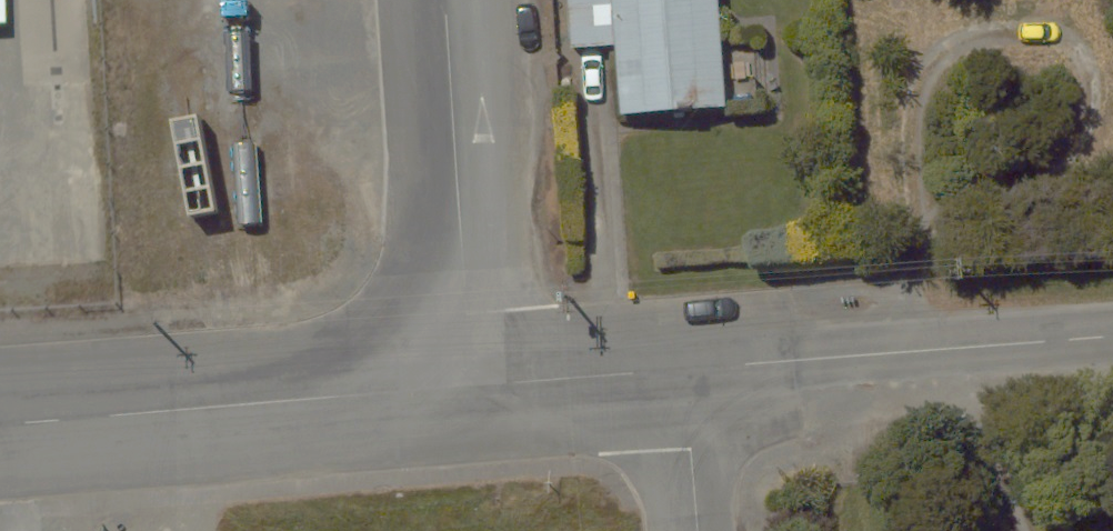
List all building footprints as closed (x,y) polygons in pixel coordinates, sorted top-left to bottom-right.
[(590,86),(697,74),(688,0),(580,0),(590,86)]
